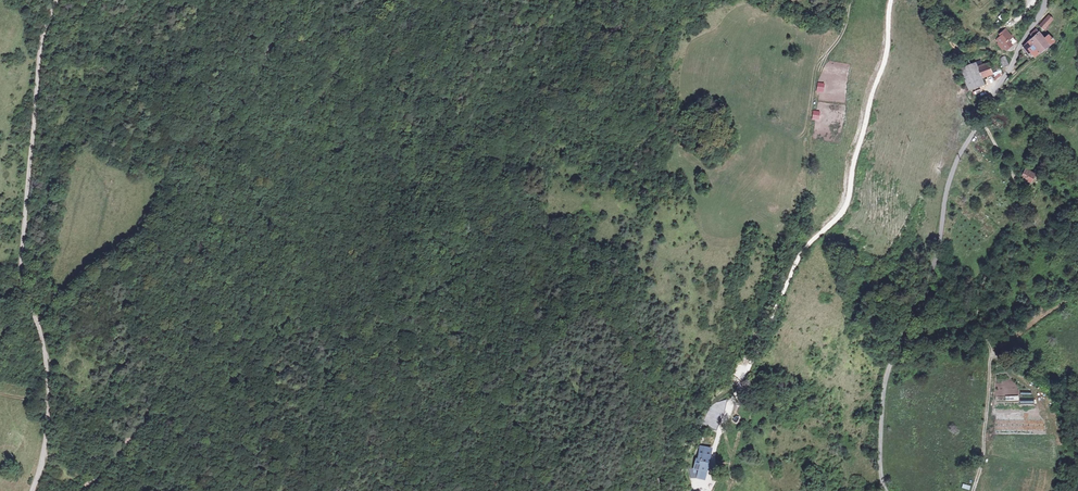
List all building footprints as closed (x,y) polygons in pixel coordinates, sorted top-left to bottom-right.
[(1040,26),(1045,30),(1053,19),(1049,15),(1040,26)] [(1049,36),(1045,40),(1036,29),(1032,33),(1034,37),(1030,40),(1024,46),(1029,53),(1032,51),(1036,56),(1040,53),(1047,47),(1054,41),(1049,36)] [(1001,42),(1005,46),(1007,49),(1013,45),(1016,42),(1013,39),(1013,38),(1010,35),(1007,32),(998,39),(1001,42)] [(1006,56),(1000,58),(1004,67),(1007,65),(1009,65),(1006,56)] [(990,63),(994,73),(1002,70),(997,58),(989,62),(990,63)] [(985,84),(983,78),(978,67),(976,63),(960,70),(970,92),(971,91),(985,84)] [(983,78),(994,73),(990,63),(978,67),(983,78)] [(1022,178),(1032,182),(1036,174),(1027,169),(1022,178)] [(987,219),(982,226),(992,232),(996,225),(987,219)] [(716,424),(716,425),(718,426),(720,422),(718,420),(724,411),(713,405),(705,417),(716,424)] [(716,424),(705,417),(703,423),(715,429),(716,425),(716,424)] [(698,472),(705,474),(709,458),(701,456),(699,463),(696,462),(694,468),(699,469),(698,472)]
